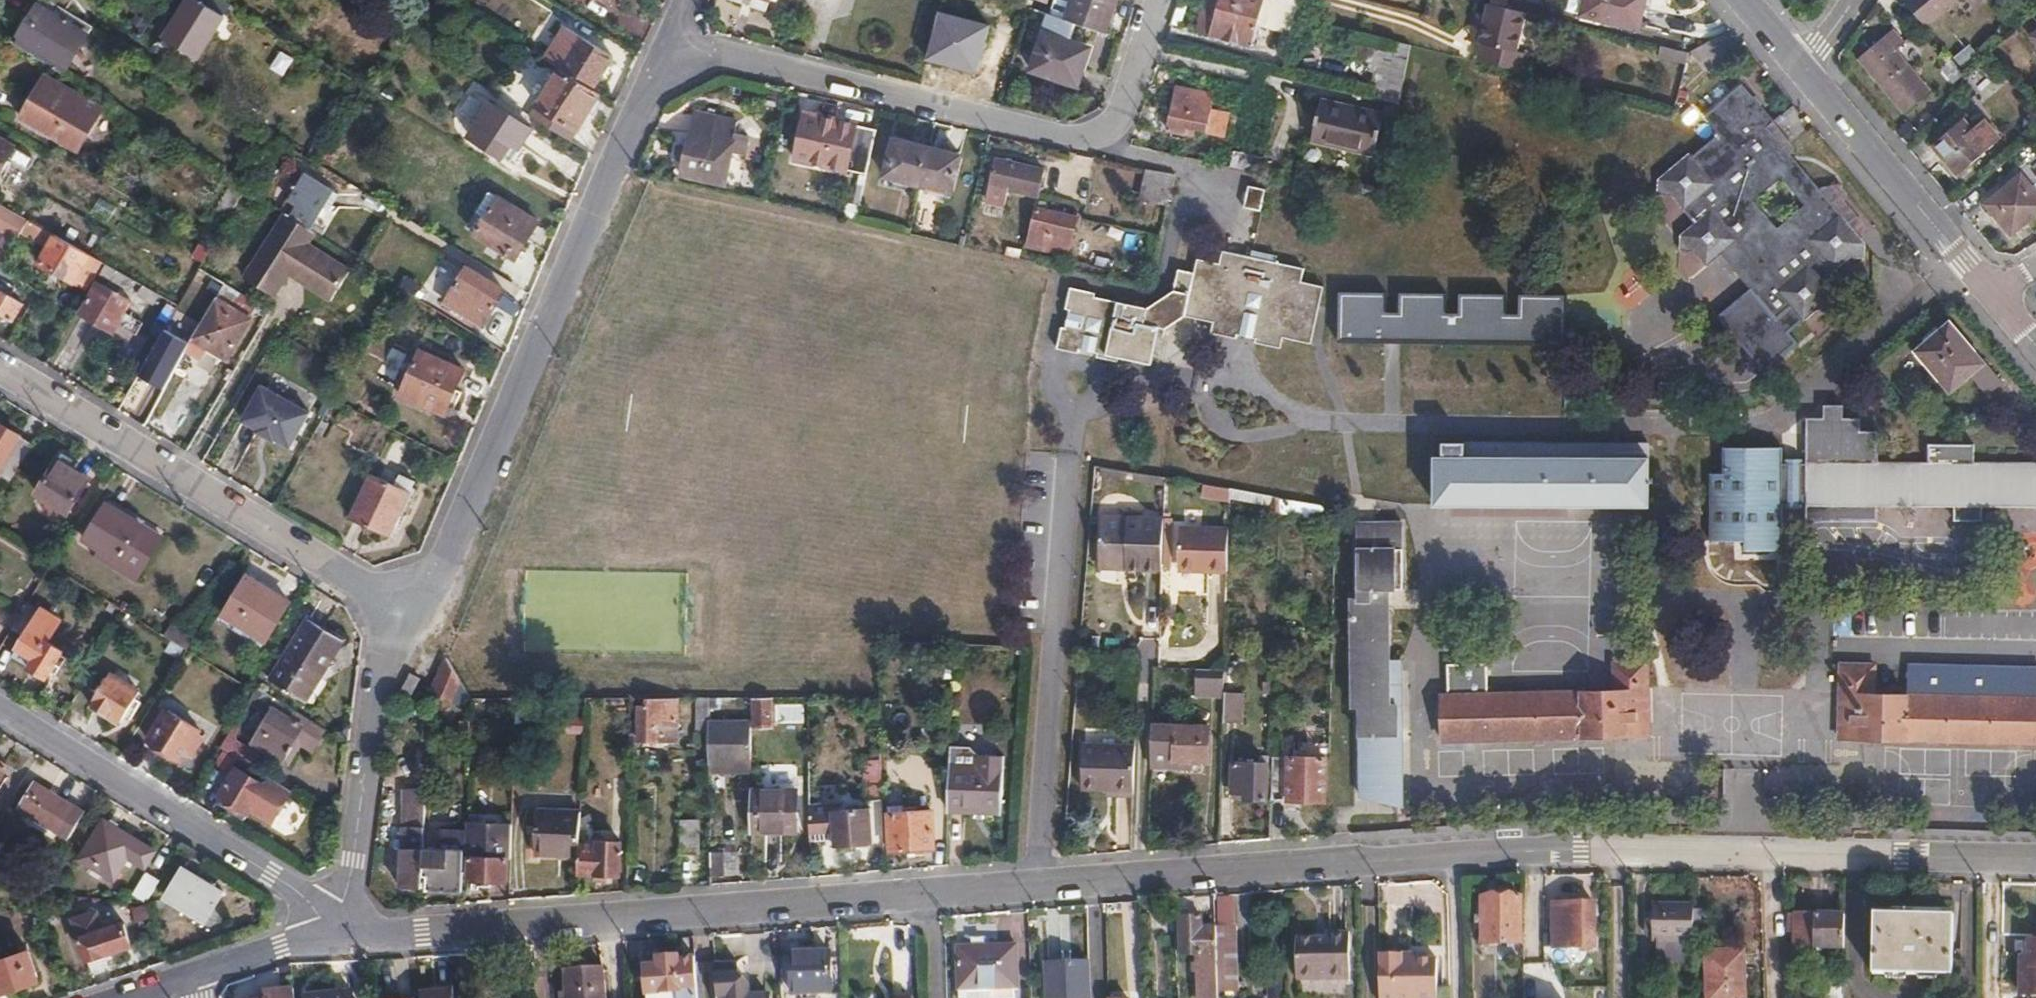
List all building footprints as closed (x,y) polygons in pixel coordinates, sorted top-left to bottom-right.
[(13,43),(64,75),(92,26),(64,9),(50,0),(39,0),(13,43)] [(64,9),(70,0),(50,0),(64,9)] [(224,0),(185,0),(163,36),(196,56),(229,3),(224,0)] [(768,9),(771,0),(752,0),(751,4),(768,9)] [(968,8),(970,0),(951,0),(950,3),(968,8)] [(1106,33),(1117,0),(1074,0),(1067,20),(1078,23),(1106,33)] [(1205,34),(1212,35),(1222,0),(1214,0),(1205,34)] [(1265,0),(1222,0),(1212,35),(1252,46),(1265,0)] [(1583,14),(1641,27),(1648,0),(1587,0),(1583,14)] [(1924,31),(1958,0),(1903,0),(1900,3),(1924,31)] [(1526,67),(1530,7),(1486,3),(1481,64),(1526,67)] [(989,26),(937,12),(924,61),(976,75),(989,26)] [(1067,20),(1052,15),(1032,69),(1078,84),(1091,50),(1072,42),(1078,23),(1067,20)] [(561,66),(594,87),(612,55),(566,26),(547,57),(561,66)] [(2028,38),(2035,48),(2035,31),(2028,38)] [(1901,45),(1890,32),(1856,60),(1902,116),(1926,95),(1891,54),(1901,45)] [(1371,52),(1367,82),(1405,86),(1408,56),(1371,52)] [(1953,84),(1965,76),(1955,61),(1943,70),(1953,84)] [(532,114),(573,139),(602,92),(594,87),(561,66),(532,114)] [(1984,74),(1973,86),(1986,97),(1996,86),(1984,74)] [(102,110),(38,76),(16,117),(80,151),(102,110)] [(1724,136),(1698,159),(1694,155),(1663,179),(1663,195),(1677,196),(1700,224),(1684,238),(1684,253),(1699,254),(1711,268),(1726,257),(1780,321),(1794,310),(1807,324),(1820,313),(1836,313),(1837,300),(1823,282),(1850,257),(1865,259),(1867,247),(1767,129),(1776,122),(1745,87),(1708,118),(1724,136)] [(1178,89),(1168,131),(1195,136),(1197,129),(1206,131),(1206,134),(1236,140),(1243,110),(1212,104),(1214,96),(1178,89)] [(491,101),(470,134),(504,155),(513,141),(522,146),(533,127),(491,101)] [(1373,156),(1383,115),(1322,101),(1312,141),(1373,156)] [(869,171),(878,130),(806,114),(796,157),(847,168),(848,167),(869,171)] [(1986,150),(1961,120),(1930,146),(1955,176),(1986,150)] [(727,184),(737,141),(693,131),(683,174),(727,184)] [(887,174),(955,189),(963,151),(895,136),(887,174)] [(15,146),(0,137),(0,172),(15,146)] [(1239,143),(1234,167),(1256,172),(1262,148),(1239,143)] [(1046,168),(998,157),(989,194),(1006,198),(1009,188),(1039,196),(1046,168)] [(332,189),(305,173),(289,199),(316,216),(332,189)] [(2019,177),(1984,206),(2013,239),(2035,219),(2035,198),(2019,177)] [(1171,185),(1145,180),(1142,195),(1168,201),(1171,185)] [(498,193),(477,229),(517,256),(539,219),(498,193)] [(1070,253),(1078,215),(1039,207),(1031,245),(1070,253)] [(23,234),(29,221),(5,208),(0,218),(0,230),(3,232),(0,238),(0,265),(5,268),(7,265),(23,234)] [(278,215),(240,280),(276,301),(288,281),(329,305),(349,272),(306,247),(313,236),(278,215)] [(105,264),(71,245),(29,221),(23,234),(49,248),(40,266),(89,292),(105,264)] [(1112,298),(1106,355),(1117,358),(1117,353),(1151,360),(1158,325),(1164,326),(1183,313),(1212,319),(1210,330),(1234,335),(1235,331),(1237,331),(1239,327),(1250,329),(1249,334),(1255,335),(1253,339),(1281,345),(1283,334),(1313,340),(1325,282),(1303,277),(1305,264),(1274,259),(1275,253),(1251,247),(1250,253),(1220,247),(1217,260),(1203,256),(1202,263),(1195,262),(1194,270),(1177,266),(1173,288),(1145,305),(1112,298)] [(9,281),(15,271),(7,265),(5,268),(0,276),(9,281)] [(137,283),(107,265),(100,277),(115,286),(116,283),(132,293),(137,283)] [(505,290),(467,266),(447,299),(486,324),(505,290)] [(1610,295),(1631,312),(1651,287),(1630,270),(1610,295)] [(115,334),(133,303),(99,284),(81,315),(115,334)] [(1095,353),(1106,355),(1112,298),(1093,294),(1094,289),(1068,284),(1063,308),(1066,311),(1070,311),(1068,322),(1063,321),(1063,324),(1060,324),(1055,345),(1077,349),(1078,345),(1080,346),(1081,341),(1093,343),(1091,348),(1095,349),(1095,353)] [(154,305),(160,295),(144,286),(139,296),(154,305)] [(27,305),(0,290),(0,313),(17,323),(27,305)] [(1339,295),(1338,340),(1562,345),(1563,299),(1520,299),(1520,316),(1503,316),(1503,298),(1459,297),(1458,315),(1443,314),(1443,297),(1399,296),(1399,313),(1384,313),(1384,295),(1339,295)] [(1770,372),(1794,350),(1745,296),(1721,318),(1770,372)] [(198,342),(231,362),(256,322),(222,302),(198,342)] [(1952,322),(1918,350),(1952,392),(1972,376),(1988,396),(2003,383),(1952,322)] [(463,369),(418,350),(400,392),(445,412),(463,369)] [(310,412),(263,386),(243,421),(259,429),(257,431),(275,441),(276,439),(291,447),(310,412)] [(1807,461),(1783,462),(1783,445),(1724,444),(1723,470),(1709,470),(1708,536),(1745,538),(1745,548),(1782,549),(1783,502),(1806,504),(1806,520),(1879,520),(1879,505),(1955,505),(1955,521),(1984,521),(1984,505),(2035,505),(2035,464),(1977,463),(1977,444),(1930,443),(1929,463),(1880,462),(1880,431),(1863,430),(1863,418),(1845,418),(1846,405),(1826,405),(1826,417),(1808,417),(1807,461)] [(35,448),(0,425),(0,478),(12,485),(35,448)] [(1439,457),(1439,504),(1650,503),(1650,456),(1616,456),(1616,440),(1588,440),(1589,457),(1551,457),(1551,442),(1466,442),(1466,457),(1439,457)] [(43,495),(72,515),(94,481),(65,462),(43,495)] [(396,485),(371,473),(349,519),(389,538),(415,481),(400,474),(396,485)] [(144,575),(166,539),(114,505),(92,541),(144,575)] [(1362,738),(1400,738),(1400,672),(1392,672),(1391,590),(1404,590),(1405,524),(1361,524),(1360,599),(1354,600),(1355,707),(1362,707),(1362,738)] [(1229,569),(1230,530),(1184,530),(1183,564),(1210,564),(1210,569),(1229,569)] [(1129,585),(1131,535),(1103,535),(1102,585),(1129,585)] [(1164,535),(1131,535),(1129,585),(1163,585),(1164,535)] [(286,601),(245,575),(221,613),(262,638),(286,601)] [(46,609),(34,600),(16,628),(29,637),(46,609)] [(65,621),(46,609),(29,637),(15,657),(49,680),(66,653),(51,643),(65,621)] [(276,680),(309,701),(325,676),(320,672),(342,636),(314,618),(292,652),(276,680)] [(461,685),(449,659),(441,676),(432,693),(449,701),(454,701),(461,685)] [(1443,695),(1445,739),(1652,733),(1649,660),(1614,661),(1614,689),(1491,694),(1490,662),(1451,664),(1451,695),(1443,695)] [(2035,742),(2035,665),(1915,660),(1914,693),(1878,692),(1879,664),(1845,663),(1843,736),(2035,742)] [(142,692),(111,673),(91,704),(122,724),(142,692)] [(1224,700),(1225,691),(1225,674),(1197,673),(1197,699),(1224,700)] [(262,689),(253,702),(274,715),(256,744),(286,763),(296,746),(293,745),(298,738),(300,740),(315,748),(327,728),(262,689)] [(1224,700),(1224,720),(1239,721),(1240,691),(1225,691),(1224,700)] [(775,703),(758,703),(758,730),(772,730),(773,720),(775,720),(775,703)] [(681,705),(650,704),(650,711),(642,711),(642,744),(680,744),(681,705)] [(185,760),(203,730),(171,710),(152,740),(185,760)] [(754,725),(712,725),(712,768),(754,768),(754,725)] [(1153,729),(1151,769),(1172,770),(1173,730),(1153,729)] [(1173,730),(1172,770),(1191,771),(1191,764),(1207,765),(1208,732),(1173,730)] [(231,737),(224,748),(256,767),(263,756),(231,737)] [(296,746),(286,763),(290,766),(305,743),(300,740),(298,738),(293,745),(296,746)] [(1400,807),(1400,738),(1362,738),(1362,796),(1400,807)] [(1084,791),(1121,790),(1123,746),(1085,747),(1084,791)] [(1123,746),(1121,790),(1135,790),(1135,746),(1123,746)] [(1316,751),(1303,750),(1303,758),(1289,757),(1289,801),(1327,803),(1328,759),(1315,758),(1316,751)] [(872,799),(885,799),(883,758),(867,758),(869,799),(872,799)] [(9,767),(0,761),(0,781),(9,767)] [(1269,763),(1235,761),(1234,791),(1246,792),(1246,799),(1268,800),(1269,763)] [(222,796),(220,801),(246,818),(267,784),(239,767),(222,795),(222,796)] [(952,767),(950,811),(1003,814),(1004,769),(952,767)] [(627,829),(627,779),(615,779),(614,829),(627,829)] [(69,839),(85,813),(37,784),(22,810),(69,839)] [(753,787),(753,833),(787,833),(787,822),(798,822),(798,788),(753,787)] [(401,889),(423,889),(426,790),(407,790),(406,828),(403,828),(401,889)] [(1116,796),(1114,842),(1132,843),(1134,797),(1116,796)] [(878,811),(885,810),(885,799),(872,799),(873,808),(878,811)] [(878,844),(878,811),(873,808),(849,808),(848,800),(816,800),(817,838),(850,839),(850,846),(878,844)] [(579,857),(580,847),(580,814),(536,813),(535,856),(579,857)] [(936,814),(892,816),(893,853),(937,852),(936,814)] [(147,869),(158,852),(106,820),(81,860),(115,881),(129,858),(147,869)] [(467,822),(466,841),(469,841),(467,880),(510,881),(511,823),(467,822)] [(681,822),(681,855),(697,856),(698,822),(681,822)] [(787,822),(787,833),(798,833),(798,822),(787,822)] [(579,857),(579,873),(622,874),(622,842),(608,842),(608,838),(595,837),(595,846),(580,847),(579,857)] [(430,850),(429,890),(462,891),(463,851),(430,850)] [(740,878),(740,852),(712,852),(712,878),(740,878)] [(226,895),(185,870),(167,898),(208,924),(226,895)] [(148,903),(161,883),(146,872),(134,892),(147,903),(148,903)] [(1522,943),(1521,896),(1483,896),(1484,943),(1522,943)] [(1555,903),(1555,948),(1595,948),(1595,903),(1555,903)] [(1697,961),(1697,907),(1656,906),(1656,913),(1656,936),(1656,941),(1660,941),(1660,961),(1697,961)] [(1797,949),(1846,949),(1847,915),(1791,915),(1791,934),(1797,934),(1797,949)] [(1201,997),(1221,997),(1218,931),(1203,931),(1203,919),(1181,920),(1183,957),(1199,957),(1201,997)] [(1877,981),(1961,983),(1962,924),(1878,923),(1877,981)] [(123,924),(82,937),(90,966),(105,961),(104,955),(131,946),(123,924)] [(1092,970),(1091,929),(1051,930),(1053,971),(1092,970)] [(1353,979),(1351,932),(1331,932),(1331,936),(1299,936),(1300,980),(1353,979)] [(2035,996),(2035,942),(2031,942),(2030,963),(2022,963),(2022,995),(2035,996)] [(965,991),(1016,990),(1015,948),(956,951),(958,997),(965,997),(965,991)] [(0,959),(0,994),(39,981),(30,950),(0,959)] [(1382,953),(1382,976),(1382,997),(1438,997),(1439,959),(1417,959),(1403,960),(1402,953),(1382,953)] [(1746,953),(1710,955),(1711,997),(1748,997),(1746,953)] [(830,997),(829,955),(792,956),(792,997),(830,997)] [(695,959),(677,960),(677,958),(655,959),(655,966),(642,967),(644,997),(697,997),(695,959)] [(1557,963),(1525,963),(1525,997),(1557,997),(1557,963)] [(769,996),(750,997),(749,975),(739,976),(739,964),(716,966),(718,997),(727,997),(729,997),(769,997),(769,996)] [(477,965),(456,967),(457,981),(478,980),(477,965)] [(603,967),(564,971),(567,997),(605,997),(603,967)] [(294,988),(264,990),(265,997),(295,997),(294,988)]
